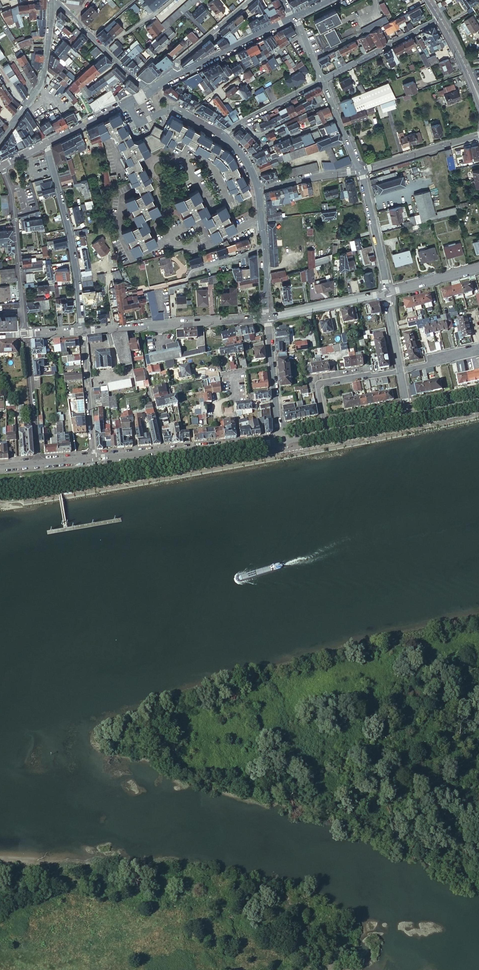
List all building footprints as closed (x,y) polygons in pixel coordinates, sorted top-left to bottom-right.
[(151,0),(144,0),(147,4),(153,10),(156,7),(151,0)] [(161,24),(165,29),(197,0),(188,0),(161,24)] [(212,10),(213,9),(216,13),(223,7),(217,0),(212,0),(207,4),(212,10)] [(270,22),(260,2),(259,0),(257,0),(248,8),(251,12),(257,8),(259,13),(256,15),(257,18),(253,20),(252,18),(251,19),(252,21),(247,23),(252,31),(263,26),(270,22)] [(270,22),(279,17),(275,8),(270,10),(270,9),(268,10),(263,0),(259,0),(260,2),(270,22)] [(279,17),(284,15),(285,13),(278,0),(273,0),(271,1),(275,8),(279,17)] [(298,8),(294,0),(290,0),(288,2),(292,9),(294,10),(297,8),(298,8)] [(381,3),(379,4),(384,15),(389,12),(383,2),(384,1),(384,0),(379,0),(381,3)] [(440,8),(444,6),(447,4),(444,0),(437,4),(440,8)] [(139,9),(134,3),(128,8),(132,13),(136,10),(137,11),(139,9)] [(31,4),(27,5),(29,14),(29,17),(29,18),(29,19),(36,18),(35,13),(34,7),(34,4),(31,4)] [(22,6),(17,6),(18,12),(23,12),(24,14),(29,14),(27,5),(22,6)] [(97,12),(90,5),(81,15),(81,19),(86,24),(97,12)] [(201,19),(208,13),(201,5),(198,8),(199,9),(195,11),(191,15),(199,24),(203,21),(201,19)] [(423,15),(418,6),(418,7),(415,8),(410,11),(407,13),(408,15),(411,21),(423,15)] [(37,15),(37,18),(45,18),(45,13),(45,7),(34,7),(35,13),(39,13),(39,14),(37,15)] [(10,17),(10,9),(1,13),(4,19),(8,24),(13,22),(10,17)] [(131,15),(126,10),(115,19),(109,24),(112,28),(117,34),(122,29),(123,29),(120,25),(131,15)] [(56,20),(55,24),(59,27),(61,29),(60,30),(66,36),(69,33),(63,27),(67,23),(64,21),(65,20),(62,18),(65,16),(60,11),(56,15),(56,20)] [(336,11),(314,21),(319,31),(326,28),(328,32),(324,34),(331,46),(342,41),(339,34),(337,35),(335,29),(332,30),(330,26),(341,21),(336,11)] [(478,24),(471,13),(463,18),(471,29),(478,24)] [(241,14),(233,21),(237,26),(238,27),(246,20),(243,17),(241,14)] [(396,19),(394,19),(397,25),(402,22),(404,21),(405,19),(404,18),(402,15),(401,16),(396,19)] [(361,29),(364,35),(367,34),(369,32),(376,29),(379,28),(381,27),(383,26),(389,23),(386,16),(361,29)] [(162,29),(163,31),(165,29),(161,24),(157,19),(146,28),(153,37),(162,29)] [(391,21),(389,22),(393,30),(398,27),(397,25),(394,19),(393,20),(391,21)] [(233,21),(227,26),(232,32),(238,27),(237,26),(233,21)] [(389,23),(383,26),(385,31),(386,31),(389,29),(391,31),(393,30),(389,22),(389,23)] [(38,34),(43,35),(43,32),(45,24),(36,23),(37,31),(38,34)] [(244,35),(252,31),(247,23),(245,24),(246,26),(241,29),(242,31),(244,35)] [(96,36),(99,39),(104,35),(108,32),(112,28),(109,24),(97,34),(96,36)] [(227,26),(220,31),(221,33),(225,30),(228,35),(229,34),(230,35),(233,33),(232,32),(227,26)] [(420,33),(420,34),(424,33),(426,36),(435,31),(433,26),(420,33)] [(149,44),(156,52),(175,34),(168,27),(165,29),(163,31),(149,44)] [(70,33),(72,36),(75,38),(76,39),(81,33),(76,28),(70,33)] [(112,28),(108,32),(113,38),(117,34),(112,28)] [(235,36),(236,39),(240,37),(236,29),(236,28),(232,32),(233,33),(235,36)] [(376,29),(369,32),(372,38),(381,32),(379,28),(376,29)] [(221,33),(229,42),(236,39),(235,36),(233,33),(230,35),(229,34),(228,35),(225,30),(221,33)] [(277,33),(284,44),(288,40),(282,30),(276,32),(277,33)] [(186,36),(193,44),(198,40),(191,31),(186,36)] [(438,36),(435,31),(426,36),(427,38),(423,39),(424,43),(428,41),(438,36)] [(76,39),(70,45),(75,50),(86,37),(82,32),(81,33),(76,39)] [(104,35),(109,41),(113,38),(108,32),(104,35)] [(358,38),(359,40),(362,46),(363,49),(375,43),(374,42),(372,38),(369,32),(367,34),(364,35),(358,38)] [(381,32),(372,38),(374,42),(384,37),(382,33),(381,32)] [(279,47),(284,44),(277,33),(272,36),(279,47)] [(33,44),(42,44),(42,40),(37,41),(35,42),(34,43),(34,41),(36,40),(36,38),(38,38),(38,34),(35,35),(34,36),(32,37),(32,42),(33,44)] [(99,39),(105,45),(109,41),(104,35),(99,39)] [(267,37),(275,49),(279,47),(272,36),(272,35),(267,37)] [(404,41),(401,43),(404,49),(418,42),(417,39),(415,35),(404,41)] [(65,37),(63,39),(66,41),(70,45),(76,39),(75,38),(72,36),(70,38),(69,38),(68,39),(65,37)] [(443,45),(438,36),(428,41),(430,45),(435,43),(438,48),(443,45)] [(17,43),(19,46),(32,42),(32,37),(24,39),(16,42),(17,43)] [(224,37),(217,43),(221,47),(227,44),(229,42),(224,37)] [(266,38),(263,39),(271,52),(275,49),(267,37),(266,38)] [(375,43),(377,47),(386,42),(384,37),(374,42),(375,43)] [(350,42),(346,44),(349,50),(357,46),(356,44),(359,43),(358,40),(359,40),(358,38),(350,42)] [(66,41),(63,39),(60,44),(67,50),(68,51),(69,50),(75,56),(78,53),(75,50),(70,45),(66,41)] [(166,54),(169,58),(185,43),(182,39),(166,54)] [(263,39),(256,43),(260,50),(262,49),(265,56),(271,52),(263,39)] [(111,52),(125,66),(132,60),(137,55),(140,53),(134,47),(131,51),(126,55),(120,49),(122,46),(117,40),(109,48),(112,51),(111,52)] [(212,47),(211,46),(213,45),(209,40),(202,47),(206,52),(212,47)] [(260,50),(256,43),(253,44),(245,48),(250,57),(252,61),(253,63),(254,62),(263,57),(260,50)] [(401,43),(388,50),(395,63),(398,62),(395,54),(402,50),(403,51),(405,50),(404,49),(401,43)] [(67,50),(60,44),(57,47),(65,55),(68,51),(67,50)] [(152,56),(154,53),(156,52),(149,44),(147,46),(145,48),(152,56)] [(336,49),(334,50),(336,55),(336,56),(349,50),(346,44),(345,45),(336,49)] [(96,46),(90,52),(95,57),(101,52),(96,46)] [(57,47),(54,51),(63,60),(65,58),(64,57),(65,55),(57,47)] [(202,47),(196,51),(201,56),(206,52),(202,47)] [(250,57),(245,48),(237,52),(237,53),(245,67),(246,67),(248,66),(250,65),(249,62),(247,59),(250,57)] [(20,64),(27,60),(24,55),(21,50),(19,51),(20,52),(14,55),(16,58),(17,59),(17,60),(19,62),(20,64)] [(327,53),(317,58),(320,66),(330,62),(329,58),(336,55),(334,50),(327,53)] [(388,50),(382,53),(389,66),(395,63),(388,50)] [(196,51),(191,56),(194,60),(199,57),(200,57),(201,56),(196,51)] [(137,55),(144,63),(147,60),(140,53),(137,55)] [(244,67),(245,67),(237,53),(233,54),(238,62),(230,68),(234,74),(242,69),(244,67)] [(275,59),(278,64),(280,62),(282,61),(280,58),(279,56),(277,53),(273,55),(275,59)] [(425,68),(430,66),(428,62),(424,53),(419,55),(425,68)] [(59,60),(50,54),(50,58),(49,62),(55,66),(58,62),(60,64),(61,62),(59,60)] [(161,71),(172,62),(169,58),(166,54),(165,55),(159,60),(158,62),(157,61),(154,64),(161,71)] [(299,68),(297,64),(295,65),(288,54),(285,56),(295,70),(299,68)] [(132,60),(139,67),(144,63),(137,55),(132,60)] [(275,59),(273,55),(267,59),(266,60),(272,68),(273,67),(278,64),(275,59)] [(112,63),(105,56),(100,59),(107,66),(112,63)] [(194,60),(191,56),(187,59),(180,64),(182,66),(190,62),(194,60)] [(285,56),(280,58),(282,61),(283,60),(290,71),(291,72),(295,70),(285,56)] [(453,71),(448,58),(439,62),(444,75),(453,71)] [(33,67),(40,68),(41,66),(41,65),(42,61),(34,59),(34,61),(32,61),(32,65),(33,67)] [(100,59),(97,62),(103,69),(107,66),(100,59)] [(22,68),(24,71),(31,67),(27,60),(20,64),(22,68)] [(125,66),(133,73),(136,70),(139,67),(132,60),(125,66)] [(272,68),(266,60),(261,63),(266,71),(272,68)] [(150,81),(161,71),(154,64),(152,61),(136,75),(146,82),(150,81)] [(58,65),(60,64),(58,62),(55,66),(50,72),(55,76),(59,70),(61,67),(58,65)] [(97,62),(93,66),(98,71),(99,72),(103,69),(97,62)] [(221,66),(218,62),(209,67),(213,75),(217,73),(218,76),(220,78),(221,78),(223,81),(227,79),(228,78),(226,74),(226,75),(223,70),(221,66)] [(10,65),(8,63),(2,67),(5,72),(7,74),(13,70),(12,68),(10,65)] [(231,76),(234,74),(230,68),(227,63),(221,66),(223,70),(226,75),(226,74),(230,72),(231,76)] [(79,76),(76,79),(74,81),(79,87),(84,83),(92,77),(98,71),(93,66),(92,64),(90,66),(87,69),(83,72),(82,73),(79,76)] [(398,70),(399,73),(413,67),(412,64),(408,65),(408,67),(398,70)] [(25,73),(28,77),(34,73),(31,67),(24,71),(25,73)] [(125,76),(116,67),(103,77),(106,80),(107,82),(110,80),(112,83),(114,81),(118,78),(121,80),(125,76)] [(209,81),(210,82),(212,81),(214,80),(212,77),(211,76),(212,75),(213,75),(209,67),(207,68),(202,70),(209,81)] [(13,70),(7,74),(8,77),(11,82),(12,82),(18,78),(13,70)] [(73,81),(59,70),(55,76),(60,80),(59,82),(60,84),(59,86),(55,83),(52,87),(55,90),(60,94),(63,90),(64,91),(73,81)] [(200,71),(198,72),(199,74),(203,79),(206,83),(208,82),(209,81),(202,70),(200,71)] [(193,75),(182,80),(186,84),(186,85),(199,74),(198,72),(193,75)] [(34,73),(28,77),(29,79),(32,84),(33,87),(37,78),(34,73)] [(203,79),(199,74),(186,85),(190,88),(199,82),(201,80),(203,79)] [(212,81),(216,87),(217,86),(218,86),(215,82),(221,80),(220,78),(218,76),(215,79),(214,80),(212,81)] [(103,77),(87,89),(90,94),(103,86),(107,82),(106,80),(103,77)] [(248,77),(241,81),(241,82),(243,86),(245,85),(249,82),(251,82),(248,77)] [(349,78),(339,83),(343,91),(353,85),(349,78)] [(208,93),(211,91),(206,83),(203,79),(201,80),(199,82),(204,89),(202,92),(205,96),(205,95),(208,93)] [(103,86),(106,92),(107,95),(111,93),(116,88),(112,83),(110,80),(107,82),(103,86)] [(114,96),(116,100),(121,97),(121,96),(119,97),(119,96),(125,93),(127,95),(137,89),(138,87),(128,80),(123,87),(122,88),(114,96)] [(403,84),(407,94),(408,94),(410,93),(414,91),(418,90),(414,80),(403,84)] [(63,93),(73,104),(77,101),(70,93),(74,90),(79,87),(74,81),(73,81),(64,91),(63,93)] [(183,84),(180,81),(177,83),(179,84),(176,87),(173,85),(163,90),(163,92),(175,99),(180,92),(177,90),(182,85),(183,84)] [(212,90),(214,89),(210,82),(209,81),(208,82),(206,83),(211,91),(212,90)] [(360,93),(339,102),(345,115),(347,114),(355,112),(364,109),(376,105),(384,102),(389,100),(395,98),(396,98),(390,81),(365,92),(360,93)] [(87,89),(84,83),(79,87),(80,89),(85,98),(90,94),(87,89)] [(357,87),(360,93),(365,92),(361,85),(360,84),(357,86),(357,87)] [(437,91),(439,95),(443,94),(447,103),(459,99),(456,89),(455,90),(454,84),(444,88),(445,89),(437,91)] [(90,104),(93,112),(116,100),(114,96),(122,88),(119,85),(116,88),(111,93),(107,95),(90,104)] [(243,86),(239,89),(246,98),(252,94),(245,85),(243,86)] [(225,92),(227,96),(237,90),(234,86),(225,92)] [(1,97),(8,92),(7,91),(5,87),(0,90),(0,95),(1,97)] [(256,95),(264,90),(263,87),(255,92),(255,93),(256,95)] [(19,92),(23,99),(25,96),(27,92),(25,88),(19,92)] [(314,88),(309,91),(312,97),(314,95),(317,94),(314,88)] [(181,92),(180,92),(175,99),(180,102),(181,102),(185,94),(184,94),(186,92),(184,91),(183,93),(181,92)] [(307,92),(304,94),(306,99),(312,97),(309,91),(307,92)] [(3,100),(5,103),(12,98),(10,95),(8,92),(1,97),(3,100)] [(181,102),(185,105),(189,97),(187,95),(188,93),(186,92),(184,94),(185,94),(181,102)] [(216,104),(221,100),(217,96),(216,96),(212,99),(216,104)] [(186,105),(189,107),(192,106),(193,105),(197,102),(198,101),(189,97),(185,105),(186,105)] [(312,97),(306,99),(310,106),(315,103),(312,97)] [(5,103),(3,104),(12,114),(15,111),(16,109),(10,104),(12,102),(18,107),(20,104),(14,100),(12,98),(5,103)] [(310,106),(306,99),(302,102),(304,109),(310,106)] [(213,121),(216,123),(226,117),(225,115),(228,113),(230,112),(229,112),(225,106),(221,101),(221,100),(216,104),(218,106),(214,111),(213,110),(208,117),(209,118),(211,119),(213,121)] [(391,107),(389,100),(384,102),(381,103),(383,109),(386,108),(391,107)] [(205,101),(194,110),(196,111),(200,113),(205,105),(206,105),(208,103),(205,101)] [(302,102),(294,106),(296,113),(304,109),(302,102)] [(205,105),(200,113),(202,114),(204,115),(210,106),(208,103),(206,105),(205,105)] [(293,104),(285,107),(289,116),(296,113),(294,106),(293,104)] [(207,117),(208,117),(213,110),(210,106),(204,115),(207,117)] [(281,110),(279,106),(277,108),(282,119),(289,116),(285,107),(281,110)] [(324,117),(331,114),(328,106),(321,110),(324,117)] [(321,122),(326,121),(324,117),(321,110),(321,109),(316,111),(319,119),(321,122)] [(364,109),(355,112),(357,119),(366,115),(364,109)] [(24,115),(21,119),(26,126),(29,129),(30,128),(36,125),(27,111),(24,115)] [(74,121),(77,120),(76,118),(74,114),(73,111),(63,117),(65,121),(71,118),(72,119),(74,121)] [(115,113),(116,114),(118,113),(122,120),(121,120),(125,130),(126,129),(127,132),(126,132),(128,135),(129,135),(133,142),(136,143),(151,135),(155,128),(164,133),(169,124),(167,123),(171,116),(181,122),(182,120),(171,114),(165,124),(167,125),(163,130),(154,125),(149,133),(136,140),(134,140),(124,120),(119,111),(115,113)] [(319,119),(316,111),(314,112),(313,113),(308,115),(306,116),(309,122),(315,120),(315,121),(319,119)] [(269,113),(268,114),(273,124),(277,121),(274,113),(274,112),(270,114),(269,113)] [(355,112),(347,114),(350,121),(357,119),(355,112)] [(126,199),(138,223),(143,220),(145,219),(144,218),(146,217),(147,216),(159,210),(156,203),(154,204),(153,205),(151,201),(152,200),(146,189),(152,186),(149,180),(150,179),(148,176),(146,177),(145,174),(146,173),(144,168),(142,169),(140,166),(141,166),(137,158),(143,155),(143,156),(160,147),(162,148),(166,142),(180,150),(181,149),(185,142),(192,129),(193,128),(186,125),(186,126),(183,125),(182,126),(180,125),(181,123),(181,122),(171,116),(167,123),(169,124),(164,133),(155,128),(151,135),(136,143),(133,142),(129,135),(128,135),(126,132),(127,132),(126,129),(125,130),(121,120),(122,120),(118,113),(116,114),(109,117),(108,118),(109,119),(103,122),(102,121),(96,124),(100,137),(103,136),(104,137),(109,134),(113,136),(127,164),(125,166),(128,172),(126,172),(133,184),(135,187),(136,186),(138,190),(140,194),(134,197),(133,196),(126,199)] [(226,117),(216,123),(223,127),(231,123),(233,122),(228,113),(225,115),(226,117)] [(259,121),(255,123),(258,129),(261,128),(261,129),(273,124),(268,114),(263,116),(264,120),(265,121),(260,123),(259,122),(259,121)] [(347,114),(345,115),(340,117),(343,124),(350,121),(347,114)] [(57,119),(62,128),(67,125),(65,121),(63,117),(62,117),(60,118),(58,115),(55,116),(57,119)] [(299,119),(292,122),(286,125),(288,129),(290,132),(299,128),(301,128),(300,126),(302,126),(300,122),(306,120),(308,124),(304,126),(302,127),(303,130),(309,127),(311,127),(309,122),(306,116),(305,117),(299,119)] [(53,127),(56,131),(62,128),(57,119),(55,120),(53,117),(50,119),(52,122),(50,123),(53,127)] [(26,126),(21,119),(19,121),(17,123),(18,124),(21,129),(22,129),(25,127),(26,126)] [(50,124),(42,129),(44,133),(48,130),(53,127),(50,123),(49,120),(48,120),(47,121),(50,124)] [(329,124),(333,134),(334,134),(339,132),(334,120),(330,122),(331,123),(329,124)] [(47,121),(39,126),(42,129),(50,124),(47,121)] [(431,125),(434,136),(442,134),(439,123),(431,125)] [(21,129),(18,124),(11,133),(19,149),(26,146),(21,138),(28,133),(26,131),(24,132),(22,129),(21,129)] [(100,137),(96,124),(94,125),(86,129),(91,143),(98,140),(101,151),(102,150),(103,152),(104,152),(104,150),(100,137)] [(328,136),(333,134),(329,124),(328,125),(324,126),(326,132),(328,136)] [(44,137),(36,125),(30,128),(34,135),(37,134),(38,134),(41,138),(44,137)] [(288,129),(286,125),(281,127),(280,128),(278,129),(280,134),(285,131),(288,129)] [(232,133),(238,138),(244,133),(242,131),(243,130),(241,127),(239,128),(239,127),(233,130),(232,131),(232,133)] [(34,135),(30,128),(29,129),(26,131),(28,133),(33,142),(41,138),(38,134),(37,134),(34,135)] [(195,131),(192,129),(185,142),(188,143),(191,145),(195,138),(198,133),(195,131)] [(320,136),(317,130),(310,133),(313,139),(320,136)] [(238,138),(246,147),(250,144),(247,139),(251,135),(248,132),(247,131),(244,133),(238,138)] [(86,147),(80,132),(72,136),(74,144),(76,150),(86,147)] [(237,199),(250,193),(246,186),(247,186),(241,174),(239,175),(237,176),(236,173),(237,172),(238,171),(235,165),(236,165),(232,156),(227,151),(226,150),(225,152),(222,150),(223,148),(219,146),(220,145),(214,141),(213,142),(212,144),(209,142),(210,140),(211,139),(199,132),(198,133),(195,138),(191,145),(191,146),(192,147),(194,148),(194,149),(206,155),(206,154),(212,157),(212,158),(215,160),(214,161),(220,168),(221,168),(223,171),(221,172),(225,178),(223,179),(229,191),(231,191),(232,194),(234,193),(237,199)] [(304,145),(313,141),(312,139),(313,139),(310,133),(310,132),(300,136),(304,145)] [(319,140),(316,141),(320,150),(326,147),(331,145),(339,142),(340,145),(344,143),(339,132),(334,134),(333,134),(328,136),(325,137),(322,138),(319,140)] [(409,143),(406,135),(403,136),(402,132),(398,133),(399,137),(402,146),(409,143)] [(419,132),(406,135),(409,143),(421,140),(419,132)] [(11,133),(0,148),(0,159),(17,150),(19,149),(11,133)] [(26,146),(33,142),(28,133),(21,138),(26,146)] [(250,144),(255,140),(251,135),(247,139),(250,144)] [(77,151),(76,150),(74,144),(72,136),(61,142),(66,159),(67,162),(69,169),(70,173),(72,178),(75,177),(73,170),(74,170),(70,156),(68,156),(67,152),(74,149),(75,151),(77,151)] [(301,146),(304,145),(300,136),(293,138),(289,139),(293,149),(301,146)] [(284,141),(287,148),(288,147),(290,150),(293,149),(289,139),(284,141)] [(246,147),(250,151),(260,146),(255,140),(250,144),(246,147)] [(284,141),(278,143),(281,152),(284,150),(286,150),(287,149),(287,148),(284,141)] [(285,153),(283,155),(286,163),(320,150),(316,141),(312,143),(304,146),(295,149),(285,153)] [(66,159),(61,142),(53,146),(52,148),(55,161),(55,162),(66,159)] [(322,160),(325,169),(336,169),(345,165),(342,158),(337,161),(331,145),(326,147),(331,159),(322,160)] [(478,145),(463,148),(465,156),(463,157),(463,159),(464,161),(466,161),(473,159),(478,158),(478,153),(478,145)] [(252,155),(258,165),(266,161),(264,157),(266,156),(263,150),(258,152),(252,155)] [(258,165),(260,171),(279,164),(278,162),(284,160),(281,155),(278,157),(276,157),(272,159),(266,161),(258,165)] [(351,163),(349,156),(342,158),(345,165),(351,163)] [(446,157),(448,170),(454,168),(452,156),(446,157)] [(288,170),(289,177),(302,174),(307,172),(318,169),(317,162),(288,170)] [(111,186),(109,176),(107,170),(102,170),(105,186),(105,187),(111,186)] [(276,171),(261,175),(264,182),(278,179),(276,171)] [(370,179),(371,185),(374,194),(405,185),(403,176),(398,177),(397,178),(397,176),(396,172),(370,179)] [(59,177),(61,183),(72,180),(72,178),(70,173),(59,177)] [(116,175),(109,176),(111,186),(118,185),(116,175)] [(41,179),(34,181),(37,189),(39,197),(43,196),(42,195),(54,192),(52,184),(51,180),(42,183),(41,179)] [(347,190),(355,188),(353,181),(352,181),(352,179),(347,180),(347,182),(345,183),(347,190)] [(87,180),(80,181),(83,195),(90,194),(87,180)] [(294,198),(295,199),(302,197),(305,196),(305,194),(303,190),(301,191),(301,194),(299,195),(296,185),(291,186),(293,193),(294,198)] [(179,214),(180,216),(182,221),(198,213),(199,215),(201,214),(212,237),(219,234),(218,232),(233,225),(230,217),(228,218),(227,219),(225,216),(227,215),(221,203),(214,207),(215,208),(208,212),(207,211),(206,211),(193,188),(189,190),(187,191),(188,193),(181,197),(180,195),(174,198),(179,209),(181,209),(183,212),(181,213),(179,214)] [(324,191),(325,197),(337,194),(337,188),(329,191),(329,190),(324,191)] [(341,191),(340,199),(346,198),(345,195),(348,194),(348,197),(349,201),(358,200),(355,188),(347,190),(344,190),(341,191)] [(414,194),(420,218),(435,215),(428,190),(414,194)] [(8,206),(8,195),(0,195),(2,214),(9,214),(8,206)] [(331,210),(336,209),(336,205),(327,206),(327,201),(322,202),(323,211),(331,210)] [(266,206),(266,213),(273,212),(273,211),(276,211),(275,204),(274,204),(274,203),(271,204),(272,205),(266,206)] [(77,205),(72,207),(75,221),(84,219),(82,210),(79,211),(77,205)] [(390,210),(393,223),(403,221),(400,212),(402,211),(401,207),(390,210)] [(437,215),(433,215),(434,218),(457,214),(456,208),(436,211),(437,215)] [(335,217),(336,209),(331,210),(323,211),(321,211),(322,218),(335,217)] [(267,221),(267,222),(282,219),(282,218),(282,216),(281,211),(267,214),(267,221)] [(31,229),(30,220),(29,214),(27,214),(20,216),(21,220),(25,220),(25,221),(21,222),(22,230),(31,229)] [(156,241),(153,236),(153,235),(151,236),(149,236),(147,233),(149,232),(147,229),(148,229),(145,223),(144,223),(137,226),(131,229),(130,227),(124,231),(136,254),(142,251),(141,249),(156,241)] [(12,225),(6,226),(7,229),(1,230),(0,228),(0,241),(1,241),(13,240),(13,235),(12,225)] [(92,243),(100,253),(104,250),(106,252),(109,249),(105,244),(105,245),(103,242),(104,241),(105,240),(102,236),(92,243)] [(66,245),(65,237),(53,240),(54,248),(61,246),(61,248),(64,247),(63,246),(66,245)] [(362,248),(360,238),(351,240),(353,250),(355,250),(357,249),(361,248),(362,248)] [(5,253),(14,252),(13,240),(1,241),(2,246),(5,246),(5,253)] [(243,247),(241,241),(235,243),(226,246),(227,250),(228,252),(243,247)] [(444,248),(446,256),(454,254),(454,256),(463,253),(460,243),(444,248)] [(228,254),(226,246),(222,247),(217,249),(216,249),(217,253),(218,257),(228,254)] [(372,248),(372,246),(362,248),(361,248),(364,264),(375,262),(374,257),(372,248)] [(418,252),(420,260),(428,258),(429,260),(437,257),(434,247),(418,252)] [(331,262),(332,256),(315,260),(314,250),(308,250),(308,268),(313,267),(331,262)] [(392,255),(395,263),(403,261),(403,263),(411,261),(409,250),(392,255)] [(200,255),(203,261),(212,258),(211,255),(210,251),(200,255)] [(352,251),(340,254),(339,271),(355,267),(354,259),(348,261),(347,257),(353,256),(352,251)] [(232,268),(232,270),(236,280),(243,279),(244,279),(247,278),(252,277),(255,277),(256,276),(258,276),(257,268),(257,261),(256,254),(253,255),(251,256),(249,257),(249,268),(249,270),(246,270),(246,269),(239,269),(239,267),(232,268)] [(203,261),(200,255),(197,256),(189,259),(191,266),(198,264),(203,263),(203,261)] [(84,266),(85,270),(91,269),(89,256),(82,257),(84,267),(84,266)] [(46,262),(50,262),(50,260),(50,259),(42,261),(42,260),(36,260),(35,257),(30,258),(30,257),(22,259),(22,266),(33,264),(35,264),(42,263),(46,262)] [(159,261),(162,269),(164,268),(166,273),(173,271),(169,258),(167,259),(161,261),(159,261)] [(51,266),(51,264),(50,262),(46,262),(49,285),(54,284),(53,282),(53,280),(52,274),(52,271),(51,266)] [(17,281),(16,269),(15,266),(0,267),(0,282),(1,282),(17,281)] [(68,269),(54,271),(56,280),(69,278),(68,269)] [(363,274),(366,286),(375,284),(372,272),(363,274)] [(213,275),(200,278),(200,281),(209,281),(209,283),(214,283),(213,275)] [(257,284),(256,276),(255,277),(252,277),(247,278),(244,279),(243,279),(236,280),(237,287),(257,284)] [(316,292),(332,288),(332,280),(314,284),(316,292)] [(170,286),(169,286),(169,293),(174,293),(174,288),(182,287),(181,283),(170,286)] [(461,286),(463,294),(472,292),(470,283),(461,286)] [(290,284),(282,284),(283,299),(282,299),(283,303),(291,303),(290,284)] [(8,285),(0,286),(0,301),(10,300),(9,291),(8,285)] [(115,293),(121,292),(125,291),(124,285),(120,286),(114,287),(111,287),(112,294),(115,293)] [(61,288),(61,286),(54,287),(54,291),(55,297),(55,299),(55,300),(55,301),(67,300),(67,299),(66,299),(65,297),(58,298),(57,288),(61,288)] [(461,286),(451,289),(453,297),(463,294),(461,286)] [(197,290),(198,304),(208,304),(207,289),(197,290)] [(453,297),(451,289),(441,291),(444,299),(453,297)] [(88,292),(83,292),(84,300),(84,301),(95,300),(95,299),(99,298),(98,290),(88,292)] [(152,290),(150,291),(147,292),(149,304),(152,317),(152,319),(164,319),(163,312),(158,312),(154,290),(152,290)] [(137,294),(137,291),(132,292),(132,295),(129,296),(131,308),(139,307),(137,296),(137,294)] [(149,304),(147,292),(144,292),(144,295),(137,296),(139,307),(139,310),(144,309),(143,306),(146,305),(146,304),(149,304)] [(221,294),(222,303),(231,302),(230,293),(221,294)] [(421,297),(423,305),(432,303),(429,294),(421,297)] [(129,296),(122,298),(123,306),(124,310),(131,308),(129,296)] [(176,297),(177,306),(186,306),(185,296),(176,297)] [(421,297),(413,299),(415,307),(423,305),(421,297)] [(123,306),(122,298),(113,299),(114,305),(117,304),(118,307),(123,306)] [(415,307),(413,299),(404,301),(406,310),(415,307)] [(26,301),(27,310),(45,309),(44,300),(26,301)] [(73,309),(72,300),(67,300),(55,301),(56,307),(61,306),(62,311),(73,309)] [(379,304),(365,307),(367,315),(371,314),(371,316),(381,314),(379,304)] [(108,308),(101,309),(102,313),(97,314),(98,318),(100,318),(101,323),(107,322),(106,317),(107,316),(108,317),(109,317),(108,308)] [(341,312),(343,324),(358,320),(356,309),(341,312)] [(441,319),(437,320),(438,323),(447,321),(446,314),(440,316),(441,319)] [(447,329),(453,327),(451,318),(450,314),(449,314),(446,314),(447,321),(438,323),(440,331),(447,329)] [(16,328),(17,327),(16,317),(0,317),(0,328),(16,328)] [(458,320),(460,326),(468,324),(466,317),(458,320)] [(427,319),(418,321),(416,321),(417,326),(417,329),(424,328),(425,334),(426,334),(427,338),(433,336),(432,333),(430,324),(430,322),(429,318),(427,319)] [(331,320),(320,322),(322,329),(323,329),(324,333),(333,331),(331,320)] [(436,333),(440,333),(440,331),(438,323),(430,324),(432,333),(436,332),(436,333)] [(468,324),(460,326),(457,326),(458,332),(461,331),(469,330),(468,324)] [(249,334),(247,326),(240,328),(242,336),(247,335),(249,334)] [(197,328),(176,330),(177,339),(178,339),(188,338),(189,340),(191,340),(191,338),(197,337),(197,328)] [(240,328),(235,330),(236,336),(236,337),(239,337),(240,341),(241,340),(243,340),(242,336),(240,328)] [(236,336),(235,330),(221,334),(223,339),(225,339),(236,336)] [(275,332),(276,343),(286,343),(289,343),(288,330),(275,332)] [(469,330),(461,331),(458,332),(454,333),(456,340),(463,339),(462,338),(471,336),(469,330)] [(406,344),(414,342),(412,332),(404,334),(406,344)] [(113,335),(106,336),(109,346),(114,345),(121,367),(133,364),(132,364),(131,359),(131,357),(130,352),(128,341),(127,334),(113,335)] [(375,346),(384,344),(382,334),(373,335),(375,346)] [(87,339),(88,344),(102,342),(101,335),(89,337),(87,339)] [(31,348),(31,350),(40,349),(41,355),(44,355),(46,355),(45,349),(54,347),(55,353),(61,352),(60,343),(60,339),(53,340),(53,344),(47,345),(46,340),(31,342),(31,348)] [(16,353),(16,340),(0,340),(0,353),(16,353)] [(138,340),(128,341),(130,352),(140,350),(138,340)] [(296,343),(297,351),(308,349),(307,340),(296,343)] [(79,341),(60,343),(61,352),(62,358),(69,357),(68,353),(67,353),(67,348),(75,348),(75,346),(79,345),(79,341)] [(168,350),(146,355),(146,357),(147,364),(148,366),(165,362),(180,358),(182,358),(181,353),(180,348),(178,342),(167,345),(168,350)] [(406,344),(407,351),(416,350),(414,342),(406,344)] [(286,343),(276,343),(276,353),(278,352),(286,352),(287,352),(286,343)] [(242,344),(237,345),(234,346),(236,353),(244,351),(243,350),(242,344)] [(206,352),(206,345),(198,347),(199,349),(195,350),(196,355),(206,352)] [(234,346),(227,348),(228,355),(236,353),(234,346)] [(265,358),(264,347),(254,348),(256,359),(265,358)] [(227,348),(225,348),(219,349),(221,356),(228,355),(227,348)] [(31,350),(32,356),(35,355),(37,355),(38,359),(45,358),(44,355),(41,355),(40,349),(31,350)] [(95,352),(97,370),(111,368),(110,350),(95,352)] [(416,350),(407,351),(410,361),(418,359),(416,350)] [(279,366),(289,365),(289,358),(287,358),(286,352),(278,352),(279,359),(278,359),(279,364),(279,366)] [(389,366),(386,355),(377,357),(379,368),(389,366)] [(62,358),(62,364),(77,362),(77,364),(81,364),(80,356),(69,357),(62,358)] [(42,367),(41,361),(32,362),(33,370),(39,369),(39,368),(42,367)] [(322,362),(323,371),(329,371),(329,372),(335,371),(334,366),(328,367),(327,361),(322,362)] [(463,361),(456,362),(459,373),(465,371),(463,361)] [(318,372),(317,363),(308,365),(309,374),(318,372)] [(159,365),(148,368),(149,375),(160,373),(159,365)] [(181,367),(184,379),(193,377),(192,372),(192,370),(191,365),(181,367)] [(291,379),(289,365),(279,366),(280,380),(290,379),(291,379)] [(39,369),(33,370),(34,377),(40,377),(48,376),(48,373),(42,373),(42,367),(39,368),(39,369)] [(478,382),(478,371),(466,374),(468,384),(478,382)] [(137,372),(134,372),(136,383),(144,381),(145,386),(149,386),(149,384),(148,380),(145,381),(145,378),(144,374),(137,376),(137,372)] [(268,386),(267,373),(260,374),(260,381),(253,381),(254,388),(257,387),(268,386)] [(456,376),(458,386),(466,384),(468,384),(466,374),(456,376)] [(221,385),(220,377),(216,378),(217,383),(211,384),(211,387),(212,387),(221,385)] [(108,384),(109,392),(132,388),(131,380),(108,384)] [(431,392),(441,390),(439,380),(429,382),(431,392)] [(429,382),(422,384),(424,393),(428,393),(431,392),(429,382)] [(419,384),(409,386),(410,389),(411,396),(424,393),(422,384),(419,384)] [(164,385),(160,386),(155,387),(156,390),(153,391),(154,396),(164,394),(162,387),(164,387),(164,385)] [(221,392),(221,385),(212,387),(213,392),(213,393),(221,392)] [(379,402),(378,393),(375,394),(375,391),(371,392),(372,394),(373,404),(379,402)] [(391,391),(384,392),(386,401),(393,400),(391,391)] [(386,401),(384,392),(378,393),(379,402),(386,401)] [(73,395),(67,396),(68,402),(72,401),(77,401),(77,402),(84,401),(83,394),(77,395),(76,395),(73,395)] [(349,408),(355,407),(353,395),(352,394),(342,396),(345,409),(349,408)] [(355,407),(361,406),(359,397),(357,397),(357,394),(353,395),(355,407)] [(361,406),(367,405),(365,396),(363,396),(362,394),(358,394),(359,397),(361,406)] [(367,405),(373,404),(372,394),(365,396),(367,405)] [(179,405),(177,396),(171,397),(170,398),(172,406),(178,405),(179,405)] [(164,399),(165,407),(172,406),(170,398),(168,398),(164,399)] [(155,401),(157,409),(165,407),(164,399),(155,401)] [(303,401),(297,402),(299,408),(301,418),(302,418),(306,417),(304,407),(303,401)] [(207,403),(204,403),(201,404),(201,410),(195,411),(195,416),(198,415),(202,415),(202,416),(206,415),(205,409),(210,408),(209,402),(207,403)] [(154,412),(152,403),(145,404),(145,407),(147,414),(154,412)] [(293,403),(283,405),(283,409),(285,421),(301,418),(299,408),(295,409),(293,403)] [(304,407),(306,417),(316,415),(317,413),(316,404),(304,407)] [(155,415),(154,412),(147,414),(149,423),(156,422),(155,415)] [(94,417),(96,439),(101,439),(99,425),(104,425),(103,419),(99,419),(99,415),(97,415),(97,417),(94,417)] [(145,428),(144,425),(141,425),(140,416),(135,417),(136,429),(143,428),(144,428),(145,428)] [(121,418),(122,430),(123,437),(127,436),(132,436),(132,429),(130,429),(129,422),(133,422),(133,417),(125,418),(121,418)] [(239,420),(241,437),(247,437),(246,423),(248,422),(247,418),(239,420)] [(79,419),(71,420),(71,425),(74,424),(74,434),(81,433),(80,424),(79,419)] [(259,421),(259,419),(255,420),(253,421),(251,421),(249,422),(251,430),(259,429),(258,422),(259,421)] [(272,433),(272,420),(271,420),(265,421),(264,421),(264,423),(266,435),(270,434),(272,433)] [(116,427),(117,448),(123,448),(124,448),(123,439),(123,437),(122,430),(119,430),(118,421),(115,421),(115,422),(116,427)] [(158,429),(156,422),(149,423),(149,424),(150,427),(150,430),(153,445),(153,446),(160,445),(158,429)] [(180,443),(179,433),(178,427),(178,425),(170,426),(162,427),(162,430),(166,430),(170,429),(173,444),(180,443)] [(225,434),(236,434),(235,426),(224,428),(224,430),(225,434)] [(52,446),(44,447),(45,454),(59,453),(58,444),(58,439),(57,435),(57,428),(53,429),(53,434),(54,435),(54,438),(52,438),(52,446)] [(136,429),(138,439),(143,438),(142,434),(145,434),(145,428),(144,428),(143,428),(136,429)] [(215,440),(214,429),(206,430),(207,440),(214,440),(215,440)] [(6,438),(7,441),(16,441),(16,433),(6,434),(6,438)] [(146,446),(151,445),(150,438),(150,434),(145,434),(142,434),(143,438),(144,438),(146,446)] [(123,439),(124,448),(132,447),(132,436),(127,436),(127,439),(123,439)] [(143,438),(138,439),(138,446),(146,446),(144,438),(143,438)] [(8,455),(8,453),(7,446),(7,445),(7,441),(2,442),(2,445),(0,445),(0,453),(2,452),(3,459),(8,459),(8,457),(8,455)] [(58,444),(59,453),(67,452),(71,452),(70,443),(69,443),(58,444)]
